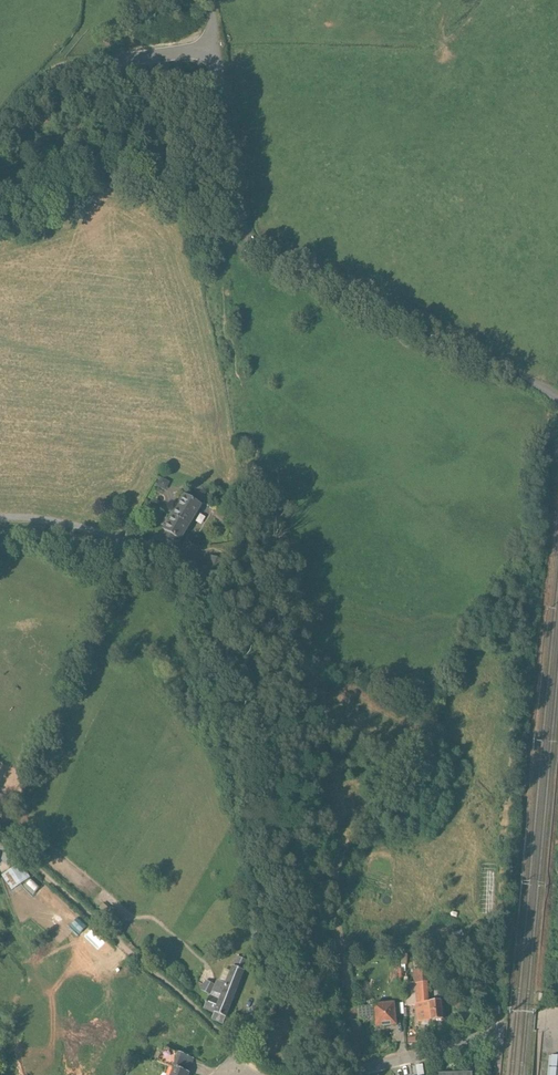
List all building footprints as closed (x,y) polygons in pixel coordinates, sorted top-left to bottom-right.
[(202,507),(182,494),(155,539),(175,551),(202,507)] [(29,878),(19,863),(1,876),(11,890),(29,878)] [(23,885),(33,894),(42,885),(32,876),(23,885)] [(112,911),(103,904),(99,909),(107,916),(112,911)] [(260,915),(251,916),(252,937),(261,936),(260,915)] [(93,933),(84,925),(76,933),(86,941),(93,933)] [(236,960),(233,967),(243,971),(246,963),(236,960)] [(243,971),(233,967),(225,985),(219,982),(217,986),(214,985),(210,994),(204,1009),(214,1013),(212,1018),(215,1021),(223,1024),(243,971)] [(413,970),(416,1005),(417,1023),(443,1020),(442,1003),(429,1004),(426,969),(413,970)] [(210,994),(214,985),(206,981),(202,990),(210,994)] [(298,1003),(292,999),(289,1004),(294,1008),(298,1003)] [(394,1004),(372,1006),(373,1008),(374,1019),(375,1029),(397,1027),(394,1004)] [(374,1019),(373,1008),(357,1008),(358,1020),(374,1019)] [(172,1068),(178,1053),(162,1047),(157,1062),(172,1068)] [(178,1053),(172,1068),(170,1074),(187,1074),(193,1059),(178,1053)] [(549,1059),(547,1074),(557,1074),(557,1060),(549,1059)]
